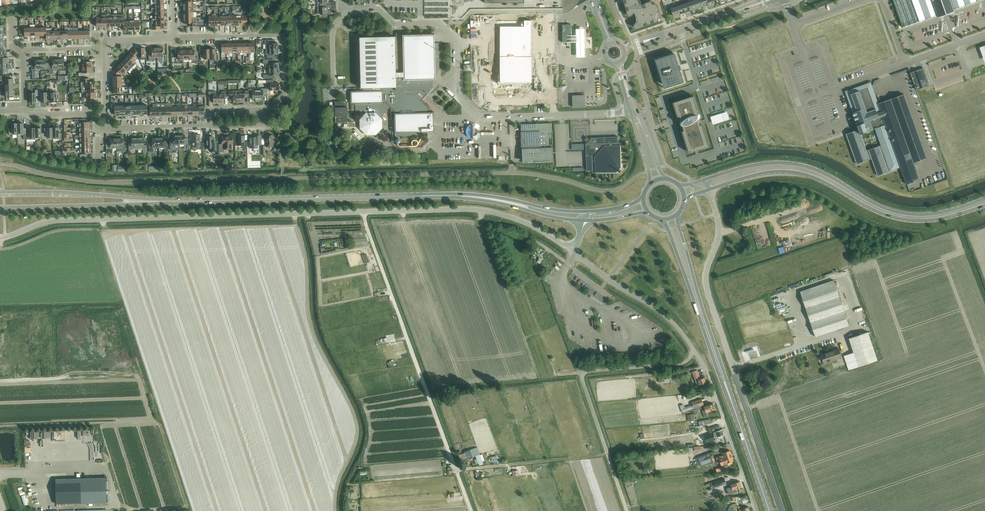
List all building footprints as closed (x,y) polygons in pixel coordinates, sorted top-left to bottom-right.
[(628,2),(625,3),(626,5),(626,6),(626,7),(629,7),(630,9),(627,10),(628,13),(628,14),(629,15),(629,16),(630,16),(631,16),(632,16),(632,15),(632,14),(633,14),(633,13),(634,13),(635,12),(635,13),(636,14),(636,15),(636,16),(637,16),(637,17),(637,18),(637,19),(637,20),(637,21),(637,22),(636,23),(636,24),(635,24),(635,25),(635,26),(635,27),(635,28),(636,28),(637,28),(638,28),(640,27),(641,27),(642,26),(644,26),(645,25),(644,23),(647,22),(647,24),(652,23),(651,20),(654,19),(655,23),(659,22),(658,19),(661,17),(658,9),(658,8),(658,7),(657,7),(657,6),(656,5),(655,5),(655,4),(654,4),(653,4),(652,1),(640,5),(638,0),(627,0),(628,2)] [(694,0),(689,2),(691,10),(697,8),(694,0)] [(938,15),(938,17),(954,12),(954,10),(980,0),(893,0),(897,13),(903,28),(938,15)] [(689,2),(683,4),(686,12),(691,10),(689,2)] [(677,6),(676,4),(673,5),(674,7),(671,8),(674,16),(680,14),(677,6)] [(683,4),(677,6),(680,14),(686,12),(683,4)] [(336,5),(317,5),(317,9),(316,10),(316,14),(331,14),(331,10),(328,10),(328,7),(330,7),(330,8),(336,8),(336,5)] [(531,15),(500,15),(500,36),(517,36),(517,43),(533,43),(533,57),(541,57),(542,65),(538,65),(538,66),(538,67),(538,68),(538,72),(538,77),(538,85),(538,86),(548,86),(550,86),(560,86),(560,77),(559,77),(559,74),(560,74),(559,65),(553,65),(553,56),(555,56),(555,14),(533,14),(533,15),(531,15)] [(102,26),(102,17),(96,17),(96,15),(93,15),(93,22),(96,22),(96,27),(102,26)] [(252,15),(247,15),(241,15),(241,25),(247,25),(247,22),(252,22),(252,15)] [(194,17),(184,18),(184,23),(189,23),(189,26),(196,26),(196,23),(194,23),(194,17)] [(152,29),(154,29),(160,29),(160,26),(165,26),(165,21),(155,21),(152,21),(152,29)] [(571,24),(562,24),(562,42),(571,42),(571,36),(571,24)] [(584,30),(575,30),(575,36),(571,36),(571,42),(571,43),(575,43),(576,59),(584,58),(584,30)] [(416,132),(428,132),(433,131),(433,132),(434,132),(433,111),(433,112),(429,112),(429,105),(427,104),(421,99),(431,87),(431,79),(436,79),(435,79),(435,70),(439,70),(439,43),(434,43),(434,35),(435,35),(435,34),(403,35),(402,32),(396,33),(396,36),(358,37),(358,38),(359,37),(360,88),(359,88),(363,88),(363,91),(351,91),(351,90),(350,90),(351,104),(351,103),(355,103),(355,110),(363,110),(367,114),(360,119),(360,128),(366,135),(375,134),(382,128),(381,119),(380,117),(389,107),(391,109),(391,120),(394,119),(395,137),(395,136),(396,136),(396,138),(395,140),(395,142),(396,143),(398,143),(400,142),(400,139),(398,138),(398,136),(412,136),(416,132)] [(266,49),(269,49),(278,49),(278,43),(274,43),(274,40),(265,40),(265,44),(266,44),(266,49)] [(154,58),(157,58),(157,47),(152,48),(152,55),(149,55),(149,62),(154,61),(155,60),(154,58)] [(163,47),(157,47),(157,58),(163,57),(163,61),(166,61),(166,55),(163,55),(163,47)] [(137,56),(134,48),(131,52),(127,56),(135,64),(136,63),(136,62),(135,61),(137,58),(136,57),(137,56)] [(134,48),(137,56),(139,56),(139,57),(143,57),(143,58),(144,59),(145,59),(145,48),(139,48),(134,48)] [(192,63),(194,63),(198,63),(198,57),(194,57),(194,49),(189,50),(189,60),(192,60),(192,63)] [(205,59),(210,59),(209,49),(204,49),(204,54),(201,54),(201,61),(205,61),(205,59)] [(210,60),(218,60),(218,54),(215,54),(215,49),(209,49),(210,59),(210,60)] [(278,54),(278,49),(269,49),(269,54),(267,54),(267,58),(275,58),(274,54),(278,54)] [(178,60),(183,60),(183,50),(178,50),(178,57),(175,57),(175,64),(178,64),(178,60)] [(661,64),(657,65),(658,65),(660,70),(659,71),(660,71),(662,76),(661,76),(661,77),(662,77),(664,82),(662,82),(663,83),(667,81),(668,87),(684,82),(683,82),(681,77),(682,76),(681,76),(680,71),(681,71),(681,70),(679,71),(677,65),(679,65),(678,65),(676,60),(677,59),(676,59),(674,53),(659,58),(659,59),(659,58),(661,64)] [(136,64),(135,64),(127,56),(123,59),(130,66),(132,68),(136,64)] [(46,74),(50,74),(49,65),(46,65),(46,59),(41,60),(41,69),(41,72),(43,72),(43,71),(46,71),(46,74)] [(53,74),(53,70),(58,70),(58,59),(52,59),(52,64),(49,65),(50,74),(53,74)] [(64,59),(58,59),(58,70),(61,70),(67,70),(67,64),(67,62),(64,62),(64,59)] [(82,62),(82,67),(92,67),(92,62),(84,62),(84,59),(78,59),(78,62),(82,62)] [(123,59),(119,63),(128,71),(128,72),(132,68),(130,66),(123,59)] [(268,63),(269,69),(279,69),(278,63),(274,63),(274,59),(263,60),(263,63),(268,63)] [(35,71),(38,71),(38,69),(41,69),(41,60),(35,60),(35,65),(32,65),(32,71),(35,71)] [(127,72),(128,71),(119,63),(115,68),(116,68),(112,71),(120,74),(121,73),(122,74),(125,71),(126,72),(127,72)] [(85,73),(92,73),(92,67),(82,67),(82,73),(78,73),(78,76),(85,76),(85,73)] [(916,90),(921,88),(929,85),(923,68),(910,73),(916,90)] [(279,75),(279,69),(269,69),(269,75),(264,75),(264,78),(274,78),(274,75),(279,75)] [(120,74),(112,71),(112,76),(112,82),(124,81),(124,80),(123,80),(122,80),(121,76),(120,76),(120,74)] [(6,76),(0,76),(1,79),(2,79),(2,81),(5,81),(5,85),(13,84),(13,79),(10,79),(10,76),(6,76)] [(96,87),(95,81),(88,82),(88,78),(81,79),(81,82),(85,82),(85,87),(96,87)] [(270,90),(279,90),(279,83),(274,83),(273,80),(266,80),(266,88),(270,87),(270,90)] [(872,86),(851,94),(857,111),(853,112),(856,121),(858,127),(859,129),(849,133),(846,134),(857,164),(871,159),(877,175),(901,167),(907,184),(920,179),(914,162),(927,158),(904,94),(878,103),(872,86)] [(263,96),(267,96),(266,88),(261,88),(261,90),(257,90),(258,102),(260,102),(260,101),(260,99),(263,99),(263,96)] [(51,102),(57,102),(57,92),(51,92),(51,89),(47,89),(47,92),(47,96),(51,96),(51,102)] [(256,102),(258,102),(257,90),(254,90),(254,89),(249,89),(248,89),(249,95),(252,95),(252,99),(255,99),(255,101),(256,102)] [(35,93),(29,93),(29,102),(35,102),(35,96),(38,96),(38,90),(35,90),(35,93)] [(47,102),(47,96),(47,92),(41,93),(41,90),(38,90),(38,96),(41,96),(41,102),(47,102)] [(247,90),(244,91),(238,91),(239,103),(244,102),(244,97),(247,97),(247,90)] [(216,91),(210,91),(208,91),(209,98),(213,98),(213,103),(219,103),(218,93),(216,93),(216,91)] [(221,91),(221,93),(218,93),(219,103),(224,103),(224,97),(227,97),(227,91),(224,91),(221,91)] [(233,103),(239,103),(238,91),(230,91),(230,97),(233,97),(233,103)] [(82,98),(82,101),(83,101),(83,104),(88,104),(88,101),(90,101),(90,98),(96,98),(96,92),(85,93),(85,95),(84,95),(84,98),(82,98)] [(573,95),(573,102),(573,105),(573,107),(586,107),(586,105),(585,95),(573,95)] [(693,96),(674,102),(678,116),(680,116),(680,117),(680,118),(679,118),(680,119),(681,119),(681,120),(680,122),(680,123),(680,124),(680,125),(681,126),(682,127),(683,127),(684,131),(683,131),(689,152),(709,146),(702,125),(701,126),(700,124),(701,124),(701,123),(701,122),(700,122),(699,120),(700,118),(700,117),(700,116),(700,115),(699,114),(698,114),(697,113),(696,111),(698,110),(693,96)] [(347,101),(335,101),(335,122),(347,122),(347,101)] [(115,111),(115,115),(118,115),(118,116),(119,117),(120,117),(120,106),(115,106),(115,104),(111,104),(112,111),(115,111)] [(75,122),(79,122),(79,127),(89,127),(89,122),(84,122),(84,119),(75,119),(75,122)] [(18,133),(17,123),(11,123),(12,129),(9,129),(9,135),(18,135),(18,133)] [(17,123),(18,133),(23,133),(23,135),(26,135),(26,133),(26,128),(23,128),(23,123),(17,123)] [(527,132),(521,132),(522,161),(522,163),(553,161),(552,160),(551,123),(548,123),(539,124),(527,124),(527,132)] [(31,138),(35,138),(35,128),(29,128),(29,133),(26,133),(26,135),(26,140),(31,140),(31,138)] [(40,139),(44,139),(44,133),(41,133),(41,128),(35,128),(35,138),(40,138),(40,139)] [(48,137),(53,137),(53,128),(47,128),(47,133),(44,133),(44,139),(49,139),(48,137)] [(57,139),(62,139),(62,133),(59,133),(59,128),(53,128),(53,137),(57,137),(57,139)] [(174,144),(179,144),(179,135),(173,135),(173,139),(170,139),(170,150),(174,149),(174,144)] [(184,149),(188,149),(188,139),(184,139),(184,135),(179,135),(179,144),(184,144),(184,149)] [(196,150),(203,149),(203,143),(200,143),(200,135),(192,135),(192,141),(192,146),(192,150),(193,150),(194,151),(195,151),(196,150)] [(258,145),(261,145),(261,135),(254,135),(254,136),(255,137),(250,137),(250,148),(258,148),(258,145)] [(206,137),(206,146),(206,148),(210,148),(210,151),(216,151),(216,141),(213,141),(213,136),(206,137)] [(231,144),(233,144),(233,136),(222,136),(222,144),(219,144),(219,152),(224,152),(224,149),(231,149),(231,144)] [(244,149),(247,149),(247,141),(244,141),(244,136),(238,136),(238,145),(241,145),(242,148),(244,148),(244,149)] [(588,143),(586,143),(587,171),(593,170),(593,172),(596,172),(596,173),(618,172),(618,171),(619,171),(620,171),(620,170),(621,171),(622,170),(621,169),(621,168),(622,168),(622,167),(621,145),(621,142),(622,142),(624,141),(625,140),(625,139),(624,138),(623,137),(622,136),(621,136),(620,136),(591,137),(591,139),(590,139),(591,140),(588,143),(587,142),(588,143)] [(126,149),(126,142),(123,142),(123,138),(116,139),(117,148),(117,152),(126,152),(126,149)] [(129,150),(138,150),(137,138),(131,138),(132,143),(129,144),(129,150)] [(146,153),(146,150),(146,143),(143,143),(143,138),(137,138),(138,150),(143,150),(144,153),(146,153)] [(153,148),(159,148),(158,138),(152,138),(152,141),(149,142),(149,152),(153,152),(153,148)] [(164,152),(168,152),(168,141),(165,141),(164,138),(158,138),(159,148),(164,148),(164,152)] [(112,148),(117,148),(116,139),(110,139),(110,142),(106,142),(106,155),(113,155),(112,148)] [(815,337),(849,325),(834,280),(800,291),(815,337)] [(849,338),(853,352),(844,356),(846,362),(848,370),(877,360),(868,332),(849,338)] [(831,361),(841,357),(838,349),(821,355),(824,363),(828,362),(831,361)] [(700,379),(697,370),(692,372),(697,386),(706,383),(704,377),(700,379)] [(662,375),(658,376),(659,382),(665,382),(665,379),(670,378),(669,374),(662,375)] [(694,408),(695,410),(702,408),(701,405),(703,405),(701,399),(691,402),(694,408)] [(706,412),(715,409),(713,404),(711,404),(710,403),(706,404),(707,405),(704,406),(705,409),(702,411),(704,417),(708,416),(706,412)] [(713,433),(703,436),(705,444),(717,440),(716,437),(724,435),(722,430),(713,433)] [(701,452),(701,446),(707,446),(707,444),(703,445),(703,444),(701,445),(700,444),(699,444),(699,446),(694,446),(695,453),(701,452)] [(480,464),(482,463),(477,447),(464,452),(464,453),(458,454),(459,458),(462,459),(466,458),(466,459),(477,455),(480,464)] [(724,455),(716,457),(718,463),(720,463),(722,467),(729,465),(733,464),(732,461),(733,461),(729,451),(723,453),(724,455)] [(696,458),(695,458),(698,465),(700,464),(701,466),(712,461),(710,456),(709,453),(698,457),(696,458)] [(106,503),(105,478),(55,479),(56,504),(106,503)] [(724,479),(712,483),(714,488),(726,484),(724,479)] [(732,490),(741,487),(740,481),(736,483),(735,481),(733,482),(733,483),(730,484),(731,487),(728,488),(729,492),(733,490),(732,490)]
